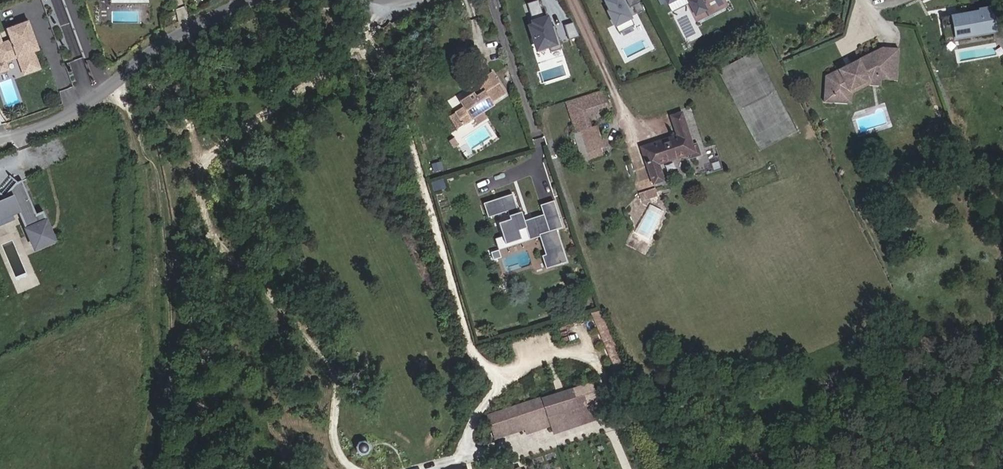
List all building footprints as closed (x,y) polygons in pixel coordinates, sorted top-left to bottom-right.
[(537,0),(526,4),(533,25),(528,26),(536,50),(548,46),(550,53),(561,49),(554,27),(549,28),(544,15),(542,16),(537,0)] [(620,32),(633,25),(621,0),(603,0),(620,32)] [(671,9),(680,4),(678,0),(671,0),(667,2),(671,9)] [(695,13),(705,8),(701,0),(689,0),(695,13)] [(991,28),(988,6),(977,8),(977,11),(949,16),(949,13),(939,15),(941,27),(951,25),(952,35),(991,28)] [(8,29),(12,40),(2,44),(0,37),(0,60),(1,63),(18,57),(22,65),(25,64),(29,72),(40,68),(34,51),(32,47),(37,45),(28,22),(8,29)] [(572,23),(564,26),(568,40),(579,37),(572,23)] [(897,80),(898,48),(882,47),(860,59),(825,75),(823,102),(848,103),(849,91),(867,82),(867,76),(881,76),(881,80),(897,80)] [(457,111),(465,124),(495,105),(491,100),(505,91),(493,71),(477,81),(483,91),(475,95),(473,92),(460,100),(465,107),(457,111)] [(867,76),(867,82),(849,91),(848,103),(851,104),(852,94),(868,85),(881,86),(881,80),(881,76),(867,76)] [(564,102),(574,132),(581,130),(589,127),(583,110),(606,103),(602,90),(564,102)] [(465,124),(457,111),(451,115),(459,127),(465,124)] [(677,136),(642,148),(653,184),(664,181),(658,164),(688,154),(690,159),(700,155),(696,144),(692,145),(682,114),(671,117),(677,136)] [(597,125),(593,126),(601,148),(604,146),(597,125)] [(581,130),(589,152),(601,148),(593,126),(589,127),(581,130)] [(12,179),(0,193),(0,195),(3,198),(17,183),(12,179)] [(12,215),(18,212),(34,250),(53,242),(42,213),(35,216),(21,182),(17,184),(17,183),(3,198),(0,195),(0,220),(12,215)] [(566,263),(556,229),(561,227),(554,202),(541,206),(543,215),(526,220),(523,210),(520,211),(516,194),(486,203),(490,215),(509,210),(512,219),(500,223),(503,234),(505,241),(528,234),(530,239),(540,236),(550,268),(566,263)] [(0,220),(0,233),(17,226),(12,215),(0,220)] [(505,241),(503,234),(494,236),(499,252),(531,244),(530,239),(528,234),(505,241)] [(402,355),(396,353),(391,355),(389,360),(392,366),(397,368),(402,366),(404,361),(402,355)] [(591,385),(488,416),(493,432),(524,423),(526,428),(549,421),(551,427),(553,435),(596,422),(591,403),(596,402),(591,385)] [(549,421),(526,428),(527,434),(551,427),(549,421)] [(524,423),(493,432),(495,438),(526,428),(524,423)]
